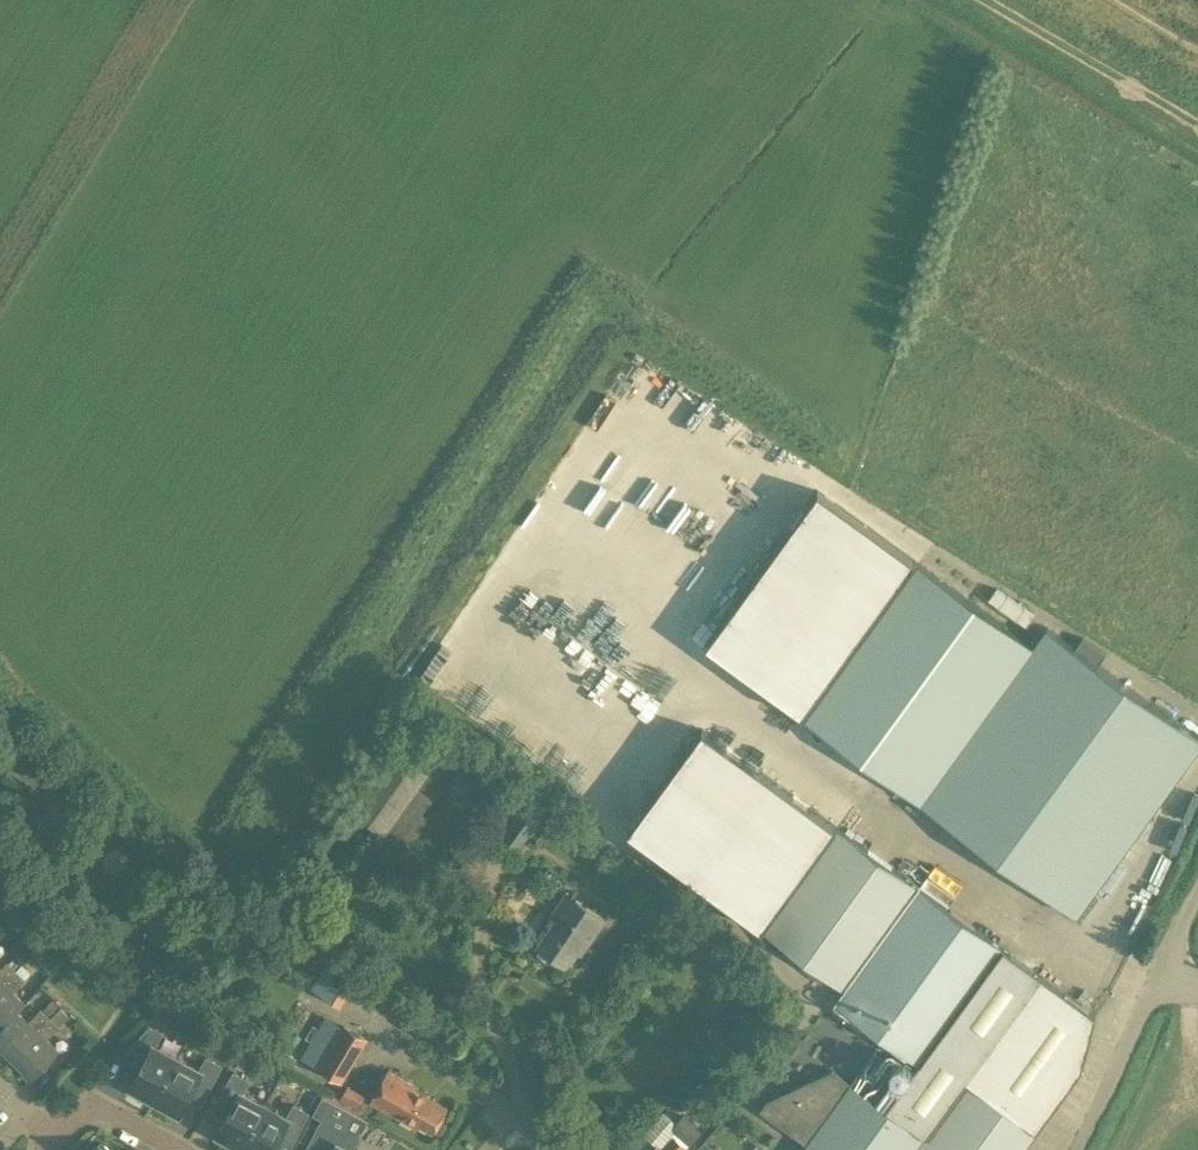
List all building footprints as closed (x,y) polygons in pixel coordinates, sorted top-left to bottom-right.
[(706,643),(802,713),(800,717),(920,804),(920,803),(1076,916),(1197,748),(1197,736),(1048,627),(1034,647),(914,560),(818,490),(706,643)] [(627,832),(761,930),(845,991),(835,1004),(918,1064),(886,1110),(850,1083),(832,1069),(767,1100),(760,1109),(806,1143),(801,1149),(1022,1149),(1035,1132),(1035,1131),(1080,1069),(1093,1016),(1093,1015),(1041,978),(1004,950),(918,888),(919,887),(836,827),(835,828),(701,730),(627,832)] [(387,742),(344,804),(385,833),(418,786),(428,771),(426,769),(387,742)] [(526,798),(502,834),(521,847),(544,812),(545,813),(546,811),(526,798)] [(571,894),(538,945),(564,962),(582,935),(587,938),(602,914),(571,894)] [(3,946),(14,963),(30,954),(19,937),(3,946)] [(0,968),(0,987),(15,970),(6,961),(0,968)] [(314,991),(334,998),(344,969),(324,963),(314,991)] [(15,970),(0,987),(0,1028),(17,1012),(25,1003),(12,992),(25,978),(15,970)] [(0,1028),(0,1050),(10,1060),(50,1016),(41,1008),(28,1022),(17,1012),(0,1028)] [(59,1025),(50,1016),(10,1060),(32,1080),(59,1051),(46,1039),(59,1025)] [(341,1029),(317,1068),(341,1083),(369,1038),(344,1023),(341,1029)] [(162,1033),(149,1026),(129,1048),(144,1057),(129,1085),(140,1090),(138,1094),(153,1102),(179,1055),(157,1043),(162,1033)] [(206,1057),(201,1067),(179,1055),(153,1102),(168,1110),(170,1107),(179,1112),(194,1084),(208,1091),(222,1065),(206,1057)] [(417,1087),(404,1080),(387,1070),(369,1102),(416,1128),(418,1125),(432,1133),(447,1107),(416,1090),(417,1087)] [(218,1097),(232,1104),(217,1132),(227,1138),(226,1141),(239,1149),(265,1102),(242,1089),(248,1080),(232,1071),(218,1097)] [(348,1085),(340,1099),(358,1109),(366,1095),(348,1085)] [(348,1119),(352,1111),(324,1096),(320,1104),(348,1119)] [(265,1102),(239,1149),(242,1149),(272,1149),(282,1131),(295,1139),(309,1113),(294,1105),(288,1114),(265,1102)] [(657,1146),(653,1149),(685,1149),(688,1147),(687,1146),(701,1130),(683,1114),(676,1122),(664,1111),(644,1134),(657,1146)] [(308,1146),(314,1149),(353,1149),(352,1149),(358,1138),(356,1137),(323,1119),(308,1146)]
